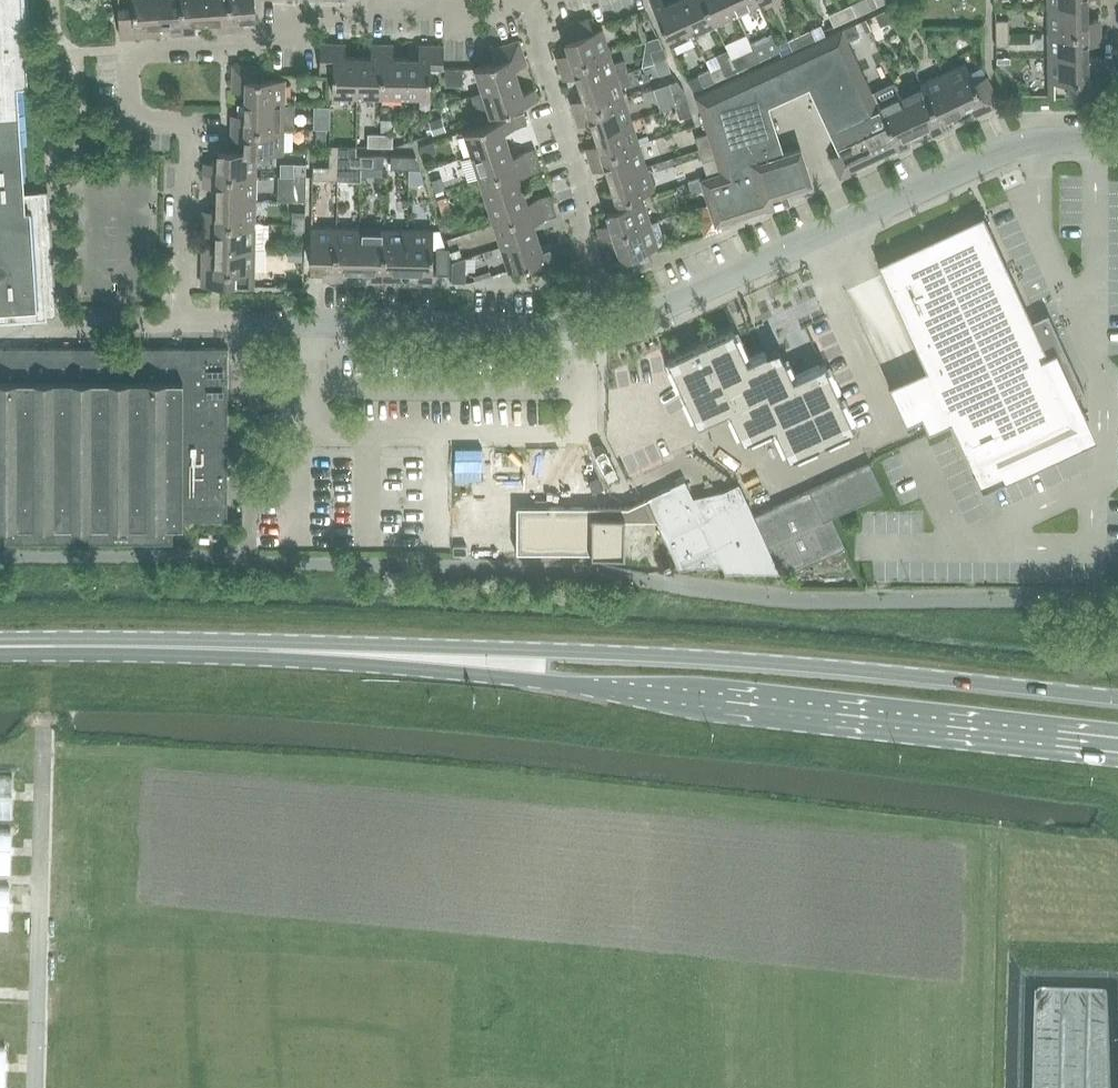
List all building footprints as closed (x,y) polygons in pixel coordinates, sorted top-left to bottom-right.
[(56,315),(48,190),(25,191),(18,82),(28,81),(23,0),(0,0),(0,319),(56,315)] [(160,33),(159,20),(158,0),(119,0),(121,36),(160,33)] [(184,32),(182,0),(158,0),(159,20),(171,20),(172,33),(184,32)] [(195,18),(207,17),(206,0),(182,0),(184,32),(196,31),(195,18)] [(231,29),(230,0),(206,0),(207,17),(218,17),(219,30),(231,29)] [(254,0),(230,0),(231,29),(244,28),(243,15),(255,14),(254,0)] [(693,31),(678,0),(672,0),(666,3),(664,0),(651,0),(670,42),(693,31)] [(693,31),(714,21),(705,0),(678,0),(693,31)] [(714,21),(736,11),(731,0),(705,0),(714,21)] [(758,1),(758,0),(731,0),(736,11),(758,1)] [(852,2),(840,8),(846,19),(857,14),(852,2)] [(898,2),(887,8),(892,19),(904,14),(898,2)] [(1049,7),(1049,32),(1100,31),(1100,19),(1087,19),(1087,7),(1049,7)] [(834,25),(846,19),(840,8),(829,13),(834,25)] [(881,25),(892,19),(887,8),(876,13),(881,25)] [(561,26),(569,51),(557,55),(561,67),(609,52),(602,28),(593,31),(589,17),(561,26)] [(996,19),(996,32),(1009,32),(1009,19),(996,19)] [(805,46),(817,40),(827,35),(822,23),(811,29),(800,34),(805,46)] [(854,23),(843,28),(848,40),(860,34),(854,23)] [(702,179),(705,189),(709,203),(716,224),(784,202),(781,192),(812,182),(801,147),(784,152),(769,104),(809,86),(840,152),(831,156),(839,174),(898,147),(877,103),(848,40),(843,28),(827,35),(817,40),(805,46),(784,56),(783,56),(696,96),(708,132),(712,144),(716,157),(721,173),(702,179)] [(1100,43),(1100,31),(1049,32),(1049,55),(1087,54),(1087,43),(1100,43)] [(780,50),(778,44),(772,32),(751,42),(753,48),(759,60),(770,54),(780,50)] [(1009,45),(1009,32),(996,32),(996,45),(1009,45)] [(778,44),(784,56),(805,46),(800,34),(788,39),(778,44)] [(514,67),(527,63),(519,39),(491,48),(495,61),(475,67),(483,90),(518,79),(514,67)] [(320,69),(334,69),(333,93),(358,93),(358,56),(346,56),(346,43),(321,42),(320,69)] [(371,56),(358,56),(358,93),(382,94),(383,43),(371,43),(371,56)] [(382,94),(406,94),(406,57),(393,57),(394,44),(383,43),(382,94)] [(406,57),(406,94),(430,95),(431,58),(444,58),(444,45),(419,44),(419,57),(406,57)] [(651,50),(655,62),(667,58),(663,46),(651,50)] [(742,54),(732,58),(737,70),(759,60),(753,48),(742,53),(742,54)] [(577,75),(580,86),(617,74),(629,70),(625,59),(613,63),(609,52),(561,67),(564,78),(577,75)] [(1101,94),(1100,54),(1087,54),(1049,55),(1050,94),(1101,94)] [(659,74),(671,70),(667,58),(655,62),(659,74)] [(715,80),(737,70),(732,58),(710,68),(715,80)] [(959,107),(970,102),(975,114),(999,103),(986,76),(974,81),(965,62),(943,72),(959,107)] [(233,90),(246,90),(246,102),(284,103),(285,78),(263,78),(264,65),(234,64),(233,90)] [(704,85),(715,80),(710,68),(698,74),(704,85)] [(629,70),(617,74),(580,86),(584,97),(572,101),(575,113),(624,97),(621,87),(633,83),(629,70)] [(948,112),(959,107),(943,72),(921,82),(943,129),(954,124),(948,112)] [(518,79),(483,90),(472,94),(480,117),(538,98),(535,87),(522,91),(518,79)] [(879,102),(877,103),(898,147),(899,149),(910,144),(905,132),(916,127),(900,92),(894,80),(873,90),(879,102)] [(943,129),(921,82),(900,92),(916,127),(926,122),(932,134),(943,129)] [(673,94),(676,105),(688,102),(685,90),(673,94)] [(631,120),(624,97),(575,113),(579,124),(591,120),(595,132),(631,120)] [(284,121),(284,103),(246,102),(246,114),(233,114),(233,126),(284,128),(297,128),(297,122),(284,121)] [(688,102),(676,105),(680,118),(692,114),(688,102)] [(465,130),(473,154),(508,143),(504,130),(528,123),(524,112),(465,130)] [(639,143),(631,120),(595,132),(599,143),(586,147),(590,158),(639,143)] [(283,151),(284,128),(233,126),(232,138),(245,138),(245,150),(256,151),(283,151)] [(699,148),(712,144),(708,132),(695,136),(699,148)] [(368,146),(381,146),(381,133),(368,133),(368,146)] [(381,133),(381,146),(393,146),(394,133),(381,133)] [(469,180),(480,177),(539,158),(536,147),(512,155),(508,143),(473,154),(478,171),(468,175),(469,180)] [(606,166),(610,177),(646,165),(639,143),(590,158),(594,170),(606,166)] [(339,166),(339,145),(330,144),(330,165),(339,166)] [(703,161),(716,157),(712,144),(699,148),(703,161)] [(256,151),(245,150),(218,149),(218,161),(205,161),(205,173),(256,174),(256,151)] [(362,167),(362,154),(350,154),(349,167),(362,167)] [(375,154),(362,154),(362,167),(375,167),(375,154)] [(391,168),(404,168),(404,155),(391,155),(391,168)] [(404,168),(410,168),(421,168),(416,155),(404,155),(404,168)] [(542,168),(539,158),(480,177),(487,199),(523,188),(519,176),(542,168)] [(294,163),(294,175),(307,175),(307,164),(294,163)] [(326,178),(326,165),(314,165),(313,178),(326,178)] [(338,179),(339,166),(330,165),(326,165),(326,178),(338,179)] [(613,188),(601,192),(605,205),(653,189),(653,186),(655,186),(657,181),(653,171),(650,168),(647,169),(646,165),(610,177),(613,188)] [(255,198),(256,174),(205,173),(205,185),(218,186),(218,198),(255,198)] [(294,175),(293,189),(306,189),(307,175),(294,175)] [(705,189),(702,179),(701,177),(689,181),(693,193),(705,189)] [(495,222),(554,204),(550,193),(527,201),(523,188),(487,199),(495,222)] [(255,222),(255,198),(218,198),(217,209),(204,209),(204,221),(255,222)] [(598,226),(601,237),(650,222),(642,198),(606,210),(610,222),(598,226)] [(557,214),(554,204),(495,222),(502,245),(537,234),(533,222),(557,214)] [(293,210),(292,223),(306,223),(306,211),(293,210)] [(983,214),(878,262),(883,274),(904,319),(932,380),(911,389),(905,377),(889,384),(906,423),(922,416),(927,428),(929,431),(946,423),(951,421),(982,489),(1008,477),(1001,462),(1081,424),(1069,398),(1084,391),(1048,312),(1038,316),(1032,319),(984,213),(983,214)] [(255,246),(255,222),(204,221),(204,233),(217,234),(217,245),(255,246)] [(649,248),(657,245),(658,245),(650,222),(601,237),(605,249),(618,245),(626,271),(654,262),(649,248)] [(306,223),(292,223),(292,237),(305,237),(306,223)] [(337,227),(312,226),(311,264),(324,265),(324,278),(336,278),(337,227)] [(361,227),(337,227),(336,278),(348,278),(348,265),(360,265),(361,227)] [(371,279),(384,279),(385,228),(361,227),(360,265),(372,266),(371,279)] [(396,266),(408,267),(409,228),(385,228),(384,279),(396,279),(396,266)] [(433,229),(409,228),(408,267),(420,267),(419,280),(432,280),(433,229)] [(510,268),(529,262),(533,275),(561,266),(554,242),(541,246),(537,234),(502,245),(510,268)] [(255,246),(217,245),(203,245),(203,284),(254,285),(255,246)] [(450,273),(450,261),(450,247),(437,247),(437,273),(450,273)] [(668,359),(698,423),(730,409),(744,440),(776,426),(790,458),(855,428),(825,363),(794,378),(779,346),(748,360),(733,329),(668,359)] [(228,347),(0,347),(0,523),(5,523),(5,541),(173,541),(173,523),(183,523),(183,519),(228,519),(228,347)] [(885,494),(870,464),(754,517),(771,552),(793,572),(846,548),(832,518),(885,494)] [(680,568),(681,568),(694,565),(723,565),(726,570),(780,570),(771,552),(754,517),(740,482),(696,502),(685,479),(671,485),(673,489),(660,494),(654,500),(658,521),(680,568)] [(467,544),(454,544),(453,553),(467,553),(467,544)] [(14,772),(0,772),(0,872),(13,872),(14,772)] [(13,928),(14,884),(0,884),(0,928),(13,928)] [(10,1060),(0,1060),(0,1086),(9,1086),(10,1060)]
